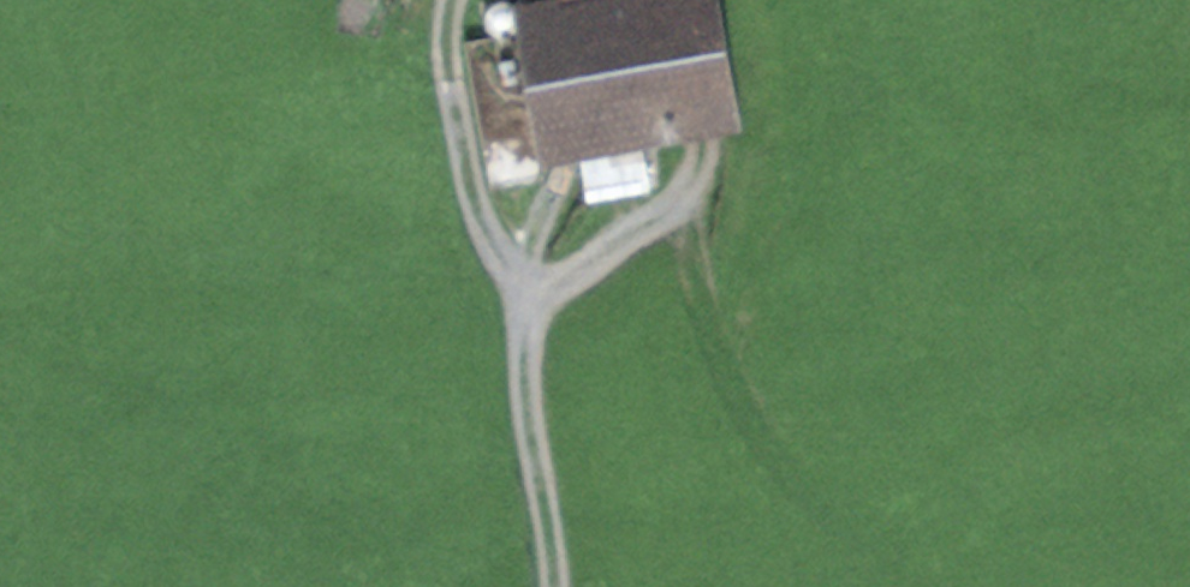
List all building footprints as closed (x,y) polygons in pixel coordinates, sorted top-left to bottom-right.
[(506,11),(538,172),(750,130),(724,0),(547,0),(548,3),(506,11)]
